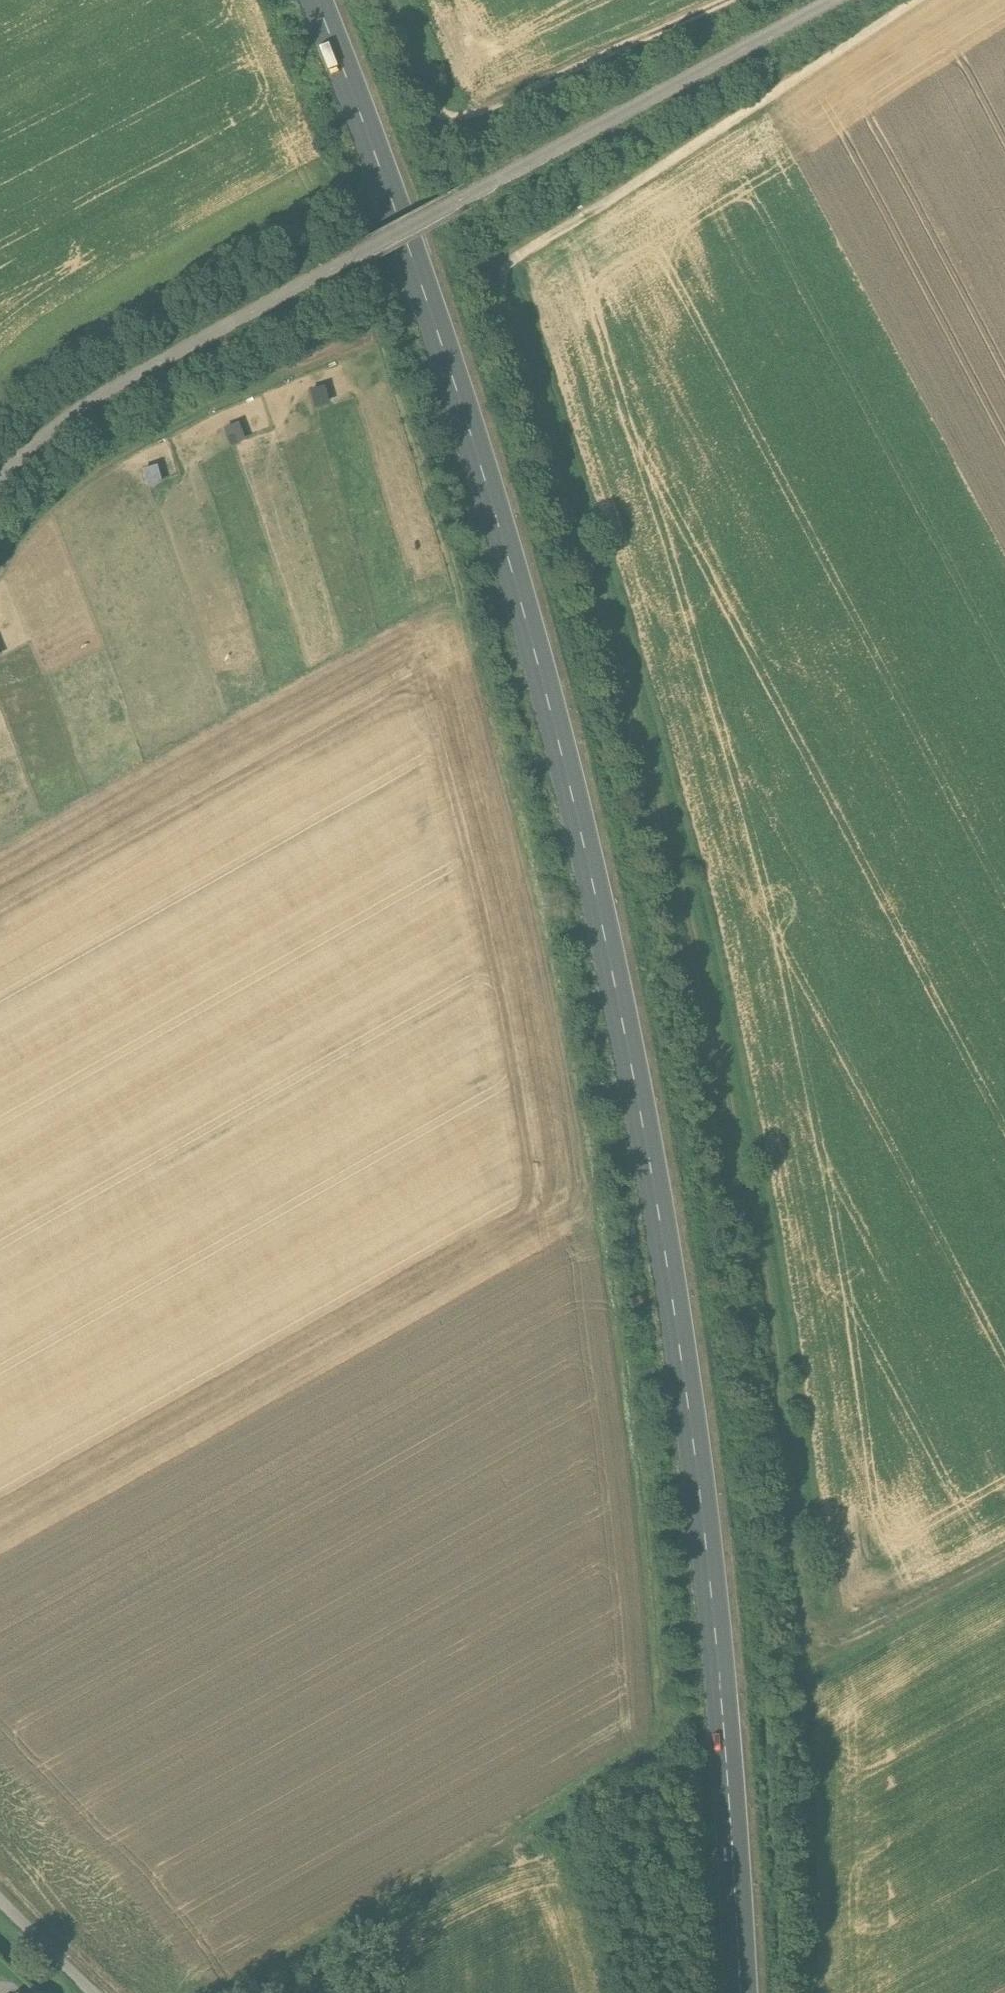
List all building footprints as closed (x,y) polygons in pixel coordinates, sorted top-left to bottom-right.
[(237,443),(252,437),(244,419),(229,426),(237,443)]
